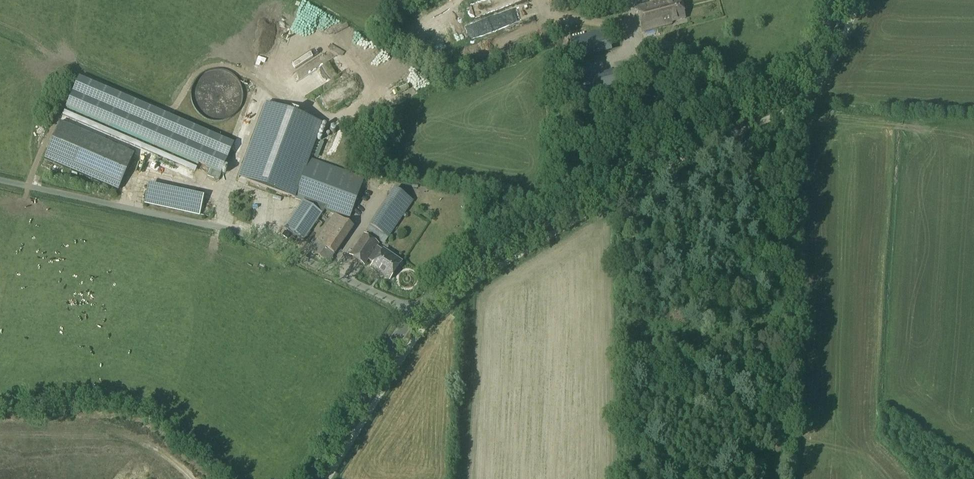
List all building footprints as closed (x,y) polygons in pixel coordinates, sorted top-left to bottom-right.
[(469,3),(472,10),(497,0),(477,0),(469,3)] [(474,19),(478,29),(532,7),(530,0),(522,0),(474,19)] [(555,8),(586,0),(553,0),(555,8)] [(680,0),(673,0),(665,2),(665,1),(636,8),(642,32),(671,24),(671,23),(685,19),(680,0)] [(569,41),(575,61),(611,52),(606,31),(569,41)] [(433,46),(442,45),(441,37),(432,38),(433,46)] [(410,56),(414,50),(394,38),(390,44),(410,56)] [(663,63),(660,52),(643,56),(646,68),(663,63)] [(621,93),(651,86),(643,59),(613,66),(615,71),(572,82),(578,105),(621,93)] [(65,107),(220,173),(232,144),(78,78),(65,107)] [(302,112),(326,104),(323,95),(298,103),(302,112)] [(264,104),(237,178),(293,199),(304,170),(307,161),(308,162),(322,125),(264,104)] [(136,146),(62,114),(46,151),(120,183),(136,146)] [(308,162),(307,161),(304,170),(293,199),(302,202),(284,229),(303,242),(324,211),(349,220),(363,182),(308,162)] [(387,239),(412,202),(394,189),(369,226),(387,239)] [(328,264),(353,227),(334,214),(310,251),(328,264)] [(400,263),(382,251),(377,247),(379,245),(363,235),(349,255),(364,266),(368,260),(373,264),(370,267),(389,280),(400,263)]
